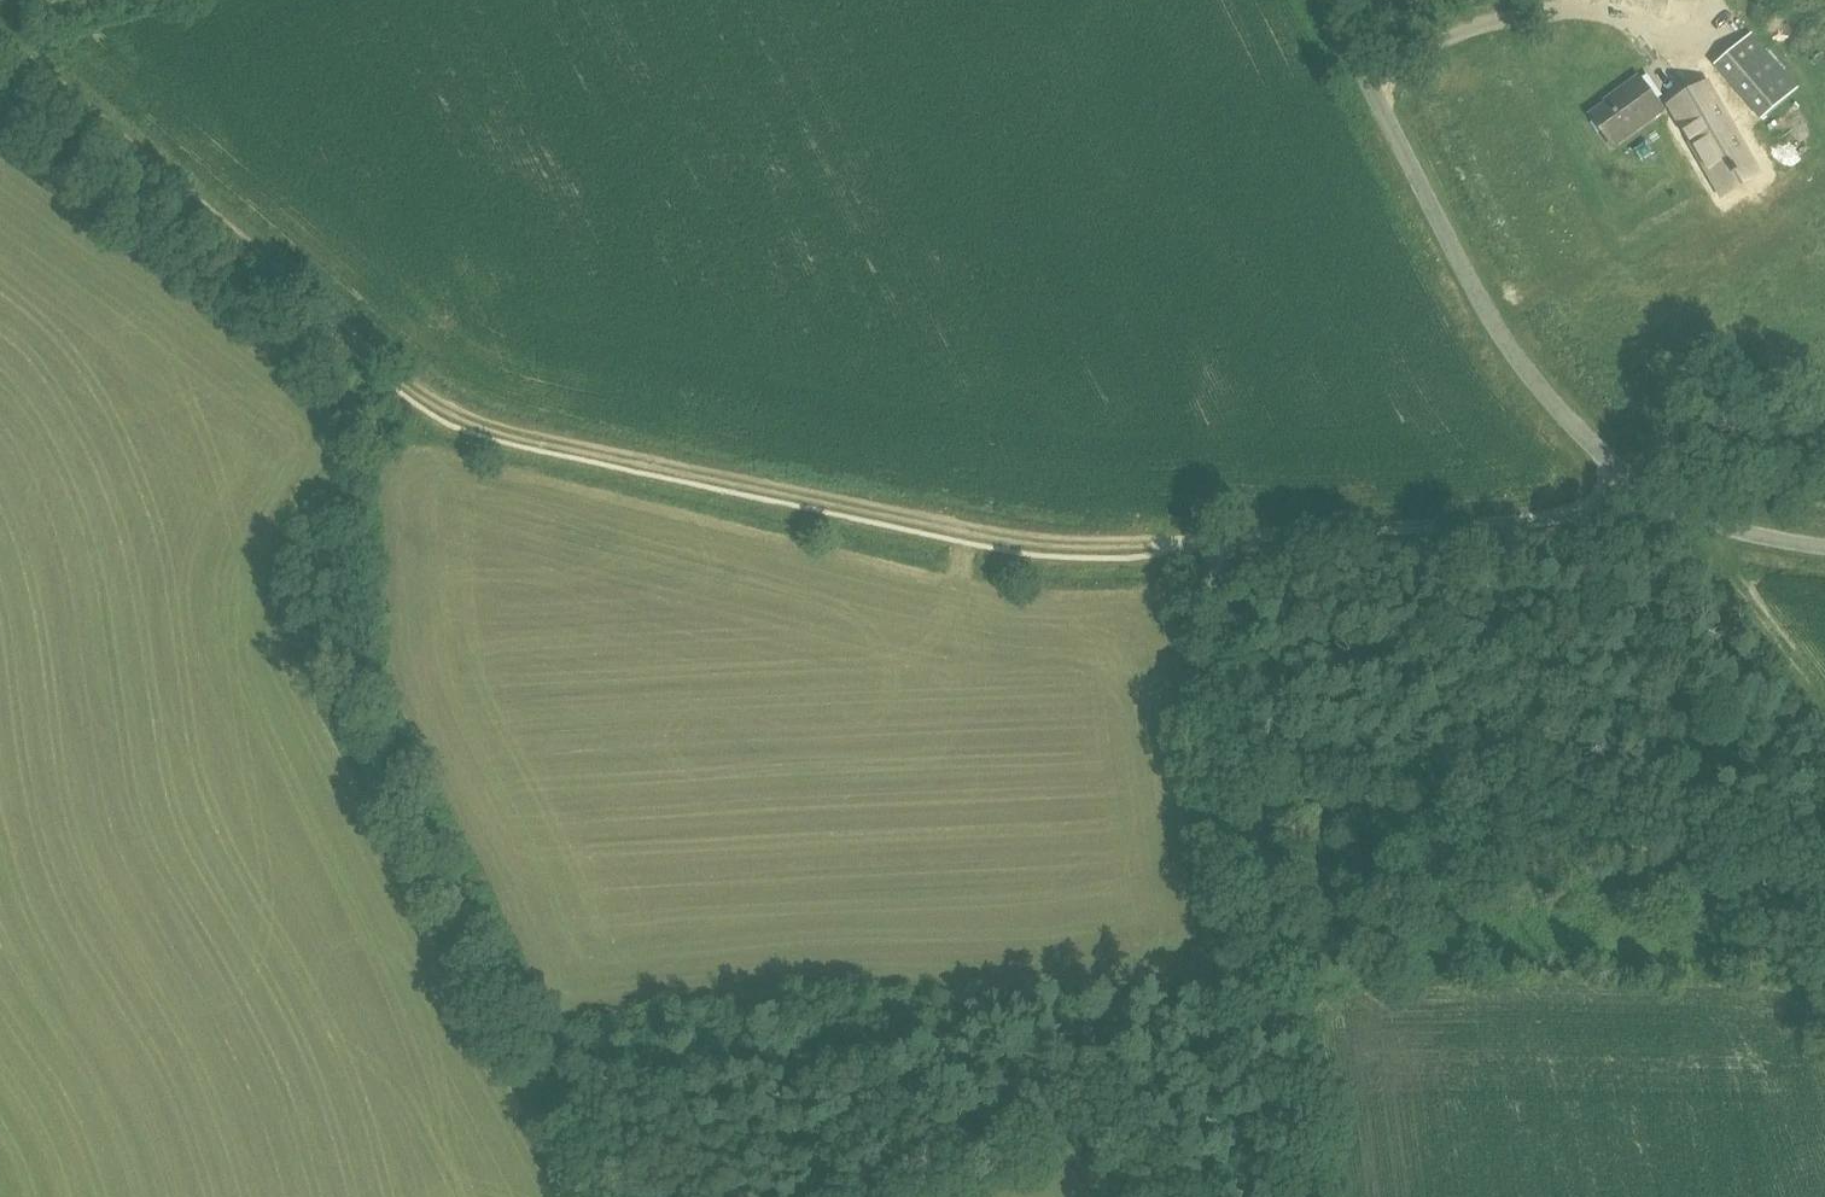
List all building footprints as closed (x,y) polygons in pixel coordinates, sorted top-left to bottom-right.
[(1764,123),(1806,96),(1767,34),(1725,61),(1764,123)] [(1597,116),(1608,130),(1661,88),(1650,75),(1597,116)] [(1661,90),(1608,132),(1627,155),(1679,113),(1661,90)] [(1760,171),(1723,93),(1703,102),(1713,121),(1694,130),(1722,189),(1760,171)]
